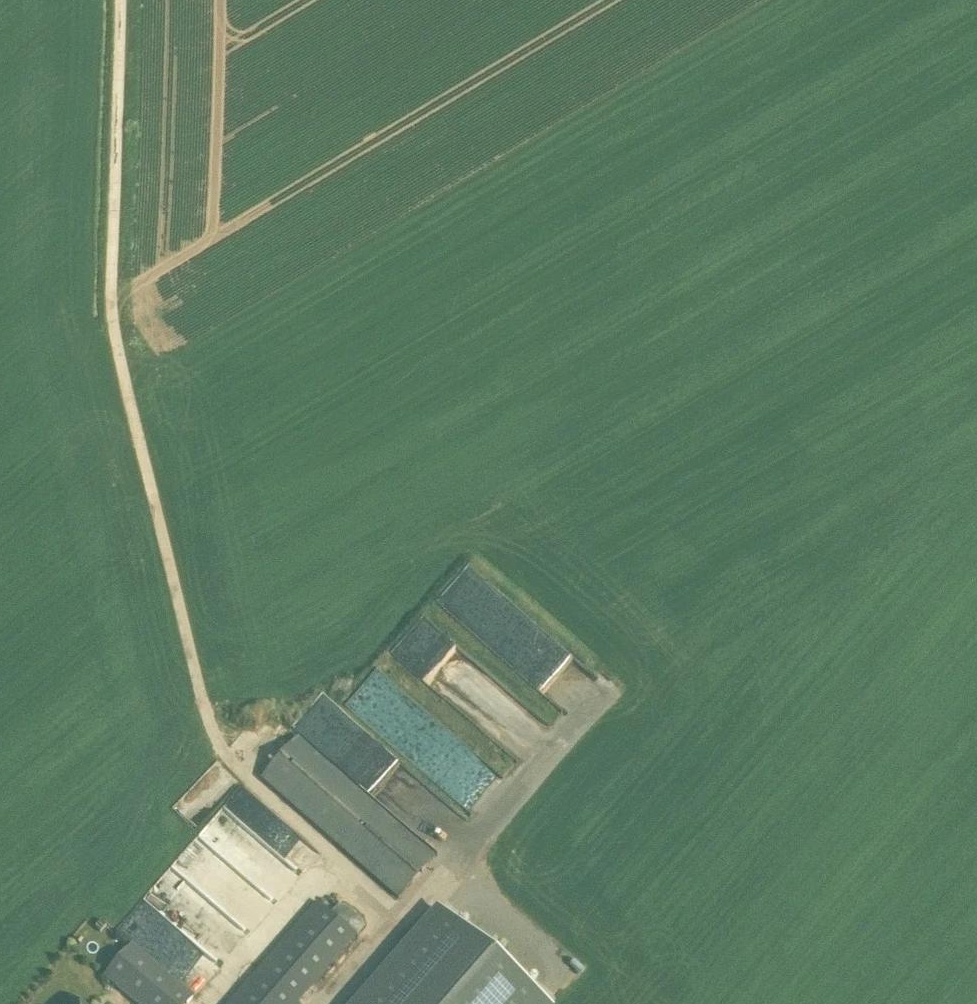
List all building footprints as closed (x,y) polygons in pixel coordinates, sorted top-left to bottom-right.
[(445,603),(519,665),(543,637),(469,574),(445,603)] [(397,656),(475,714),(498,682),(420,625),(397,656)] [(378,713),(372,720),(406,752),(437,719),(383,669),(359,695),(378,713)] [(398,899),(436,856),(298,736),(260,779),(398,899)] [(360,939),(318,902),(228,1003),(303,1003),(360,939)] [(438,910),(356,1003),(547,1003),(438,910)] [(194,998),(131,944),(102,977),(134,1003),(189,1003),(194,998)]
